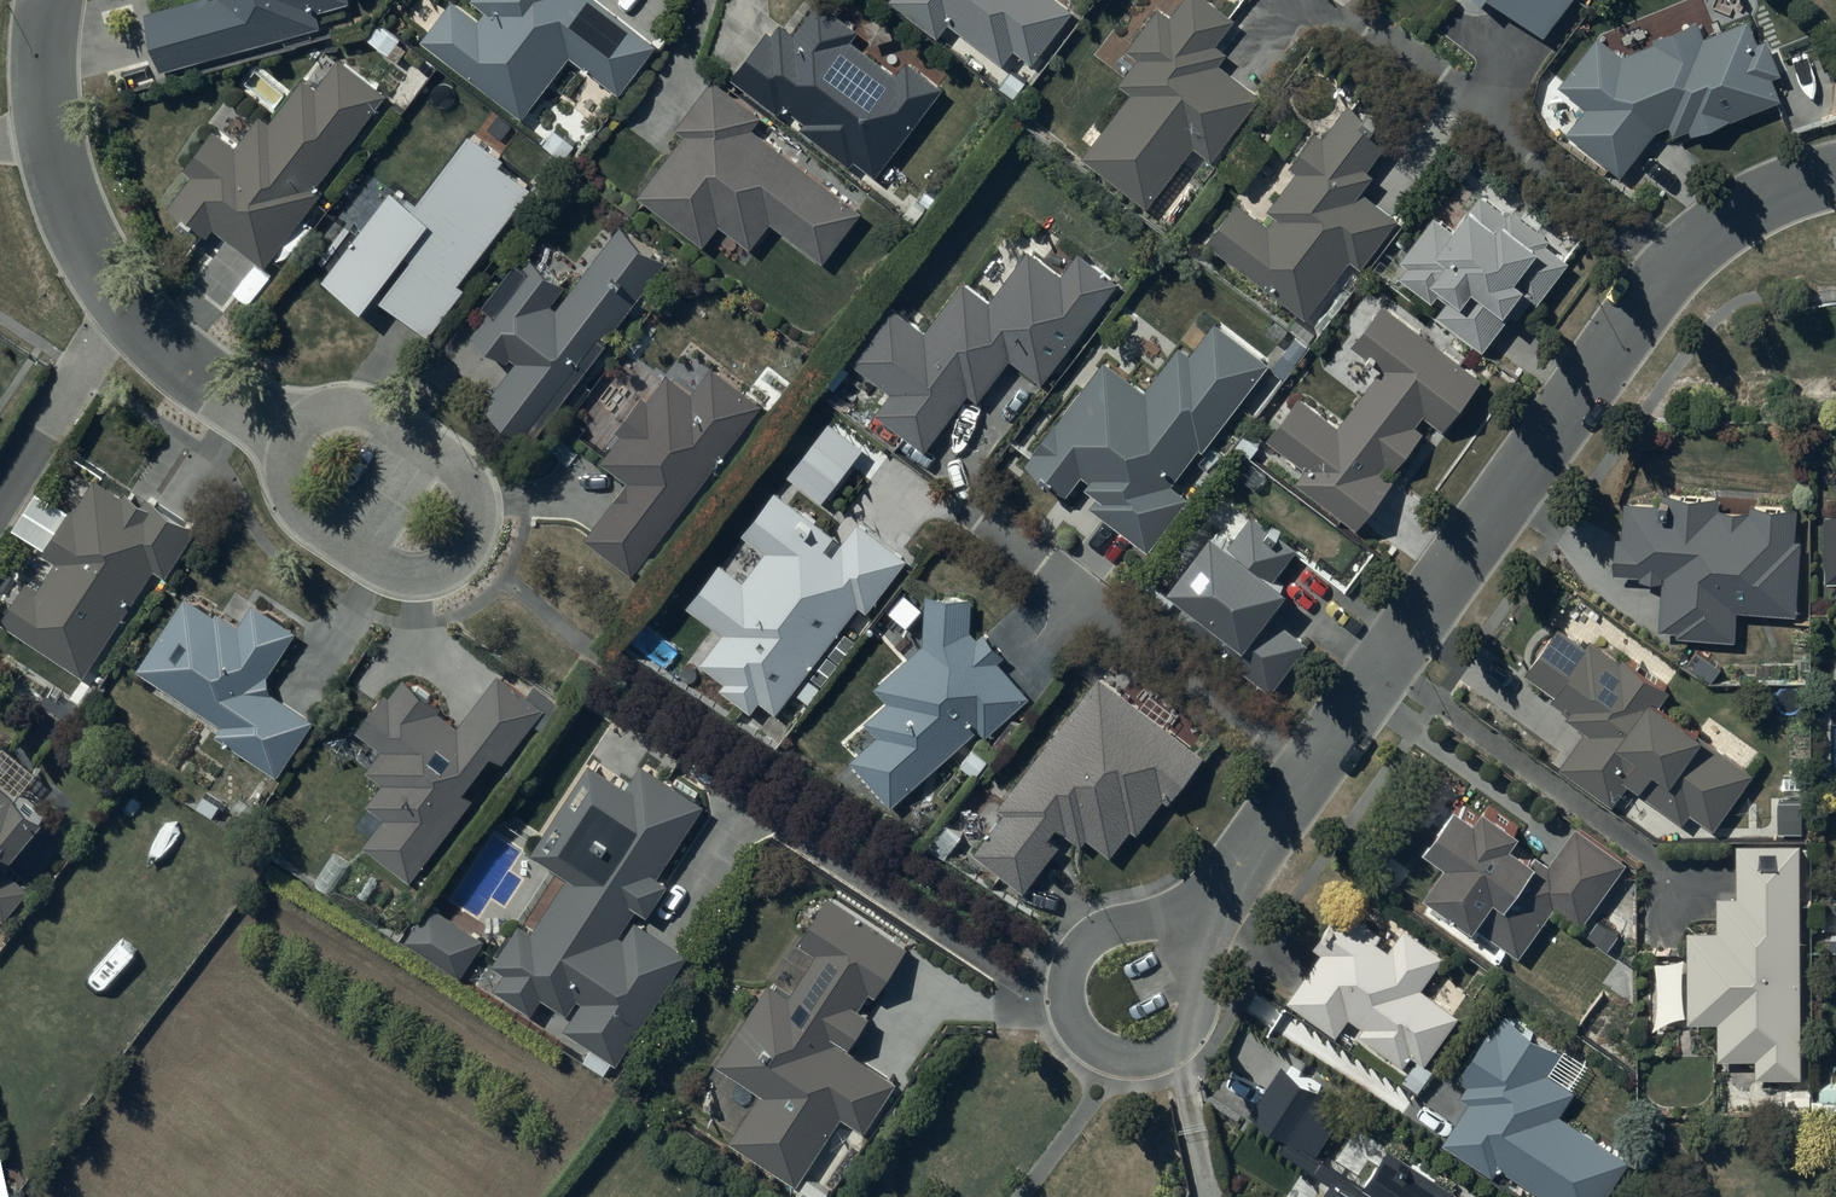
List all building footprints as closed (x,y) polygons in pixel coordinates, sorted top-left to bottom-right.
[(151,1),(166,67),(336,29),(330,0),(155,0),(151,1)] [(427,40),(520,115),(574,49),(623,89),(662,42),(610,0),(460,0),(427,40)] [(1075,0),(903,0),(948,34),(959,18),(1016,61),(1027,46),(1045,59),(1084,7),(1075,0)] [(1168,6),(1136,49),(1146,56),(1127,83),(1140,92),(1092,158),(1157,205),(1201,144),(1223,160),(1269,96),(1224,63),(1234,50),(1224,43),(1242,19),(1217,0),(1190,0),(1179,15),(1168,6)] [(1563,31),(1585,0),(1521,0),(1563,31)] [(746,75),(742,80),(786,112),(791,105),(813,120),(808,127),(857,162),(862,156),(887,174),(951,85),(916,59),(906,73),(860,40),(867,31),(825,1),(804,29),(794,22),(782,39),(767,28),(737,69),(746,75)] [(1630,51),(1607,34),(1568,85),(1591,103),(1570,129),(1627,174),(1662,130),(1680,123),(1686,138),(1740,117),(1738,113),(1784,96),(1776,74),(1787,70),(1776,41),(1768,43),(1759,19),(1713,37),(1705,16),(1656,35),(1658,40),(1630,51)] [(324,183),(388,92),(341,59),(322,86),(308,76),(276,121),(262,111),(238,145),(219,131),(192,169),(197,173),(173,206),(212,234),(221,221),(279,262),(332,188),(324,183)] [(768,112),(720,78),(685,128),(690,132),(647,193),(713,239),(727,219),(764,245),(781,221),(836,260),(872,208),(758,128),(768,112)] [(1248,200),(1215,243),(1310,316),(1357,254),(1368,263),(1405,214),(1371,188),(1384,171),(1376,165),(1401,132),(1360,101),(1334,134),(1327,129),(1297,167),(1303,171),(1274,209),(1284,217),(1279,224),(1248,200)] [(516,152),(483,127),(424,204),(403,188),(370,231),(356,220),(328,257),(339,266),(331,277),(375,309),(385,295),(438,335),(480,279),(473,274),(540,185),(508,162),(516,152)] [(1462,227),(1440,211),(1406,258),(1413,264),(1405,275),(1449,308),(1445,313),(1507,358),(1578,261),(1554,244),(1558,238),(1518,209),(1515,213),(1487,193),(1462,227)] [(540,443),(675,262),(626,225),(576,292),(529,257),(490,309),(496,313),(480,334),(520,364),(490,405),(540,443)] [(935,328),(902,302),(857,359),(896,389),(880,409),(929,448),(975,389),(986,397),(1017,357),(1050,383),(1132,277),(1091,245),(1073,268),(1042,244),(1000,298),(975,278),(935,328)] [(1360,344),(1388,364),(1345,423),(1307,395),(1275,439),(1314,466),(1303,481),(1365,526),(1402,475),(1396,470),(1402,463),(1407,466),(1431,432),(1424,428),(1435,413),(1456,428),(1494,376),(1390,301),(1360,344)] [(1154,388),(1111,356),(1035,459),(1078,491),(1087,479),(1108,495),(1099,506),(1161,552),(1198,502),(1176,486),(1208,442),(1214,446),(1277,359),(1223,319),(1199,351),(1188,343),(1154,388)] [(640,575),(767,402),(718,366),(700,391),(675,373),(656,399),(650,395),(623,431),(629,436),(610,461),(637,481),(593,540),(640,575)] [(34,578),(7,620),(92,674),(160,566),(172,573),(202,526),(139,486),(135,493),(108,476),(88,508),(81,504),(51,552),(66,562),(49,587),(34,578)] [(854,539),(782,490),(750,538),(771,552),(753,578),(726,560),(695,607),(730,630),(708,663),(732,679),(725,688),(758,710),(766,698),(788,713),(864,601),(878,610),(916,554),(867,521),(854,539)] [(1675,504),(1634,501),(1632,535),(1625,535),(1622,577),(1669,580),(1666,631),(1688,633),(1687,638),(1741,642),(1743,609),(1806,614),(1811,539),(1804,539),(1806,504),(1759,501),(1759,510),(1727,508),(1728,495),(1676,492),(1675,504)] [(1226,530),(1183,586),(1250,638),(1238,654),(1280,687),(1315,641),(1283,616),(1303,590),(1288,578),(1308,551),(1259,513),(1239,540),(1226,530)] [(192,592),(143,670),(228,723),(222,733),(286,773),(322,715),(273,684),(306,631),(257,600),(242,623),(192,592)] [(934,597),(931,642),(885,685),(898,699),(874,720),(886,733),(860,757),(902,803),(989,724),(997,733),(1037,697),(1006,664),(1017,653),(997,631),(989,638),(981,630),(983,600),(934,597)] [(1686,693),(1602,636),(1595,646),(1569,628),(1536,677),(1564,696),(1562,700),(1579,712),(1577,715),(1596,728),(1572,764),(1623,799),(1636,779),(1693,818),(1701,806),(1724,822),(1759,770),(1714,740),(1719,733),(1678,705),(1686,693)] [(500,757),(507,762),(557,698),(510,665),(462,727),(440,710),(449,699),(414,672),(398,692),(398,691),(367,731),(390,749),(376,768),(391,780),(374,801),(393,816),(372,843),(417,878),(484,791),(478,786),(500,757)] [(1217,757),(1110,672),(1005,803),(1015,811),(981,852),(1026,888),(1065,841),(1057,834),(1068,821),(1088,837),(1095,829),(1116,846),(1134,824),(1144,833),(1167,805),(1161,800),(1170,788),(1184,799),(1217,757)] [(12,916),(84,831),(64,814),(76,800),(0,736),(0,906),(12,916)] [(999,758),(979,741),(961,763),(981,780),(999,758)] [(636,781),(602,760),(543,854),(574,873),(541,926),(527,918),(500,961),(513,970),(500,992),(539,1016),(552,995),(577,1011),(568,1024),(597,1042),(586,1060),(609,1074),(618,1060),(623,1063),(692,951),(636,917),(645,902),(659,911),(677,882),(666,875),(711,802),(647,763),(636,781)] [(213,791),(202,805),(233,828),(244,813),(213,791)] [(1815,795),(1782,795),(1782,835),(1815,835),(1815,795)] [(1489,815),(1471,801),(1439,844),(1459,859),(1438,889),(1527,954),(1562,906),(1586,923),(1630,862),(1583,827),(1558,861),(1545,852),(1556,837),(1502,797),(1489,815)] [(973,834),(953,818),(937,839),(957,854),(973,834)] [(1723,930),(1692,930),(1693,1019),(1724,1018),(1724,1059),(1764,1059),(1764,1076),(1809,1075),(1807,842),(1742,842),(1743,895),(1723,895),(1723,930)] [(797,993),(777,980),(725,1065),(768,1092),(737,1142),(804,1183),(852,1105),(877,1121),(904,1077),(859,1049),(921,948),(832,892),(803,939),(822,951),(797,993)] [(437,901),(414,936),(470,973),(493,938),(437,901)] [(1391,927),(1351,902),(1323,946),(1328,950),(1295,1003),(1345,1035),(1357,1016),(1372,1025),(1367,1033),(1412,1062),(1417,1054),(1421,1056),(1407,1078),(1425,1090),(1440,1067),(1432,1061),(1462,1014),(1425,990),(1450,952),(1410,927),(1397,948),(1383,939),(1391,927)] [(1288,1058),(1253,1118),(1281,1134),(1272,1149),(1330,1182),(1321,1196),(1471,1196),(1382,1145),(1364,1176),(1322,1152),(1353,1098),(1288,1058)]
